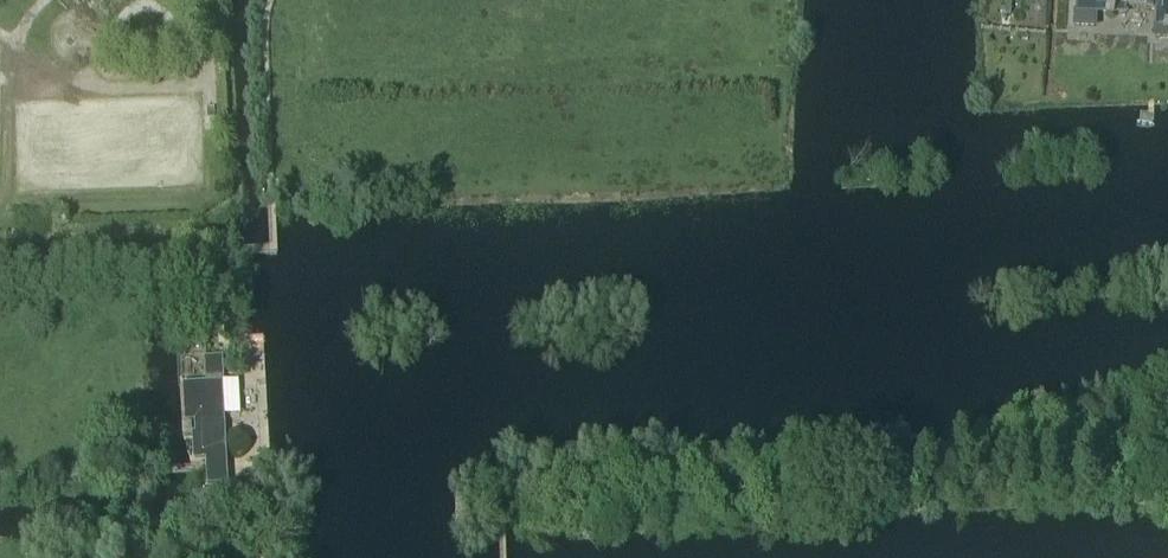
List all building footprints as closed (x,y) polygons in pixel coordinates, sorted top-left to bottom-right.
[(1074,25),(1095,26),(1096,12),(1126,14),(1127,9),(1155,11),(1154,37),(1167,37),(1167,0),(1075,0),(1074,25)] [(227,484),(222,358),(204,359),(205,383),(183,384),(185,422),(194,422),(195,434),(193,434),(194,460),(206,460),(207,485),(227,484)] [(193,492),(195,516),(220,514),(218,491),(193,492)]
